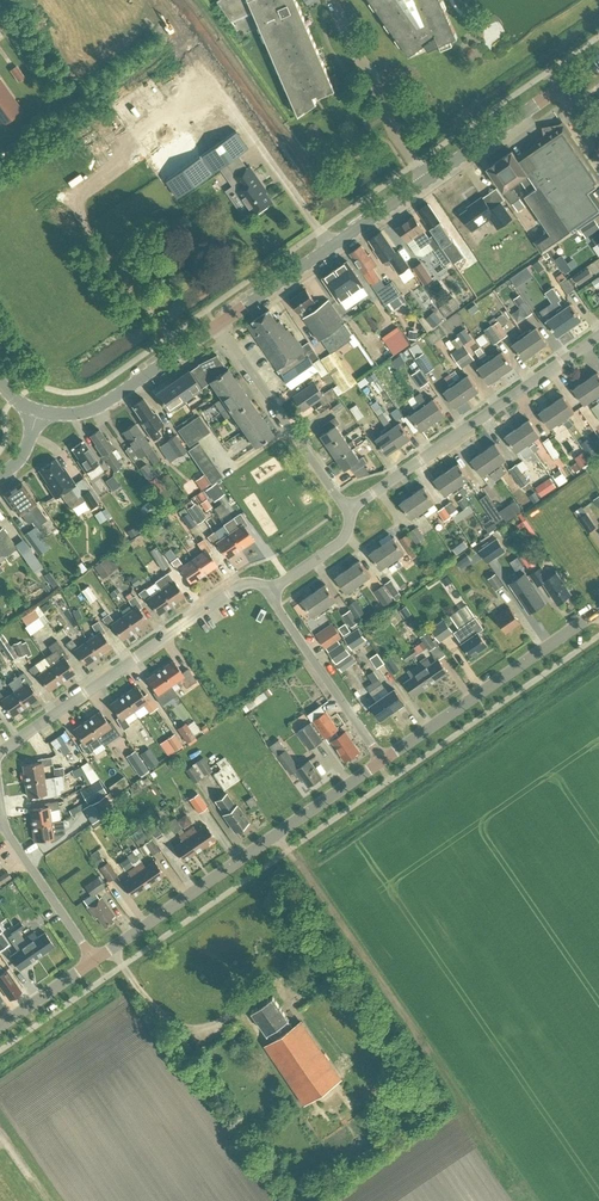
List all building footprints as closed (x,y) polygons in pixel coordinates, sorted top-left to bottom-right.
[(217,1),(232,22),(254,13),(299,116),(317,103),(315,99),(335,90),(299,6),(297,0),(219,0),(217,1)] [(409,55),(425,44),(429,50),(457,37),(441,0),(370,0),(409,55)] [(10,70),(18,82),(25,77),(16,65),(10,70)] [(0,127),(24,111),(0,77),(0,127)] [(220,108),(150,157),(178,197),(249,148),(220,108)] [(529,193),(524,196),(548,232),(533,242),(542,254),(580,228),(586,236),(598,227),(593,219),(598,214),(598,210),(588,193),(598,186),(598,176),(563,124),(560,127),(556,127),(555,125),(550,126),(551,128),(546,129),(547,136),(533,145),(530,141),(526,145),(528,149),(516,157),(512,151),(487,168),(512,204),(512,203),(516,210),(524,205),(519,198),(513,189),(511,191),(508,187),(519,180),(529,193)] [(236,176),(244,187),(238,191),(254,214),(272,202),(248,168),(236,176)] [(461,214),(472,231),(491,218),(498,228),(512,218),(501,202),(491,209),(483,197),(472,204),(473,206),(461,214)] [(418,210),(454,263),(464,256),(428,204),(418,210)] [(398,228),(407,242),(414,237),(421,248),(430,242),(428,239),(429,238),(414,216),(405,222),(404,222),(400,225),(400,226),(398,228)] [(383,262),(388,259),(399,275),(409,268),(398,251),(396,253),(381,232),(370,240),(376,249),(374,250),(383,262)] [(349,252),(372,284),(390,312),(406,302),(392,280),(385,285),(372,267),(377,264),(371,255),(369,256),(361,245),(349,252)] [(347,260),(323,278),(339,302),(364,285),(347,260)] [(532,265),(537,273),(544,268),(538,260),(532,265)] [(421,261),(414,267),(424,283),(432,278),(421,261)] [(559,267),(564,274),(571,269),(566,262),(559,267)] [(574,277),(578,284),(592,275),(588,268),(574,277)] [(510,278),(516,286),(522,282),(516,274),(510,278)] [(559,282),(568,294),(575,289),(567,277),(559,282)] [(552,287),(545,292),(556,309),(569,327),(581,319),(570,303),(563,308),(561,305),(558,301),(561,299),(552,287)] [(322,339),(331,353),(336,350),(352,339),(350,336),(352,334),(329,300),(322,305),(318,300),(315,302),(306,289),(290,300),(299,313),(302,311),(305,317),(304,318),(320,341),(322,339)] [(589,301),(593,307),(598,303),(598,294),(589,301)] [(519,296),(512,301),(525,320),(532,315),(519,296)] [(467,309),(471,315),(479,310),(475,304),(467,309)] [(553,315),(546,320),(557,335),(569,327),(556,309),(551,312),(553,315)] [(247,325),(278,369),(290,387),(317,369),(311,360),(318,356),(307,340),(302,344),(295,335),(294,336),(289,329),(287,330),(281,320),(278,322),(269,310),(247,325)] [(424,317),(432,327),(441,319),(433,310),(424,317)] [(494,328),(503,342),(510,337),(501,323),(494,328)] [(402,325),(385,335),(396,353),(413,343),(402,325)] [(457,331),(465,341),(473,335),(465,325),(457,331)] [(522,332),(535,351),(547,342),(536,327),(528,332),(526,329),(522,332)] [(487,332),(496,345),(502,341),(492,328),(487,332)] [(480,330),(473,335),(475,338),(482,334),(480,330)] [(487,332),(479,336),(484,344),(491,341),(487,332)] [(511,344),(522,359),(535,351),(522,332),(517,335),(519,339),(511,344)] [(420,347),(419,347),(416,343),(408,347),(424,372),(432,367),(420,347)] [(463,344),(456,348),(467,363),(473,359),(463,344)] [(467,363),(456,348),(450,353),(460,368),(467,363)] [(320,358),(313,363),(321,374),(328,370),(343,393),(358,383),(336,350),(331,353),(321,359),(320,358)] [(488,356),(501,374),(513,366),(502,351),(494,356),(492,353),(488,356)] [(187,370),(155,393),(168,411),(209,382),(221,398),(214,403),(225,418),(231,414),(255,447),(273,434),(227,369),(227,370),(217,356),(216,355),(197,364),(198,365),(189,371),(189,370),(187,370)] [(478,367),(488,383),(501,374),(488,356),(483,359),(485,362),(478,367)] [(429,381),(420,368),(411,374),(420,387),(429,381)] [(586,381),(598,399),(598,373),(598,372),(586,381)] [(374,373),(368,376),(372,382),(377,378),(374,373)] [(454,380),(466,398),(478,390),(468,374),(460,380),(458,377),(454,380)] [(444,391),(454,407),(466,398),(454,380),(449,383),(451,386),(444,391)] [(574,389),(585,405),(593,399),(595,402),(598,399),(586,381),(574,389)] [(294,396),(304,410),(319,400),(323,406),(338,396),(333,387),(323,394),(315,382),(294,396)] [(565,423),(569,429),(575,425),(569,417),(568,417),(567,417),(575,411),(564,396),(551,404),(564,423),(565,423)] [(142,418),(141,421),(153,440),(161,434),(157,428),(164,423),(156,412),(153,411),(143,398),(132,405),(135,410),(142,418)] [(420,403),(433,422),(444,414),(434,398),(426,403),(424,400),(420,403)] [(379,400),(374,404),(382,413),(386,410),(379,400)] [(340,402),(333,407),(336,411),(343,406),(340,402)] [(359,403),(354,406),(360,417),(365,414),(359,403)] [(410,415),(421,430),(433,422),(420,403),(415,407),(417,410),(410,415)] [(560,426),(564,423),(551,404),(540,413),(551,428),(558,423),(560,426)] [(178,430),(189,446),(210,432),(199,416),(178,430)] [(321,435),(328,445),(342,434),(336,426),(340,423),(336,417),(322,426),(326,432),(321,435)] [(517,428),(535,453),(539,450),(534,444),(535,443),(534,441),(540,436),(529,420),(517,428)] [(386,428),(399,446),(411,437),(400,422),(393,427),(391,424),(386,428)] [(123,432),(140,457),(146,453),(153,464),(160,459),(135,423),(123,432)] [(376,439),(387,454),(399,446),(386,428),(381,431),(383,433),(376,439)] [(531,460),(534,464),(539,461),(534,453),(535,453),(517,428),(505,437),(516,452),(520,450),(528,462),(531,460)] [(105,459),(111,468),(119,463),(110,451),(114,449),(107,439),(105,441),(98,430),(89,436),(95,444),(94,445),(102,456),(101,457),(104,460),(105,459)] [(328,445),(337,458),(352,448),(356,445),(352,440),(348,443),(342,434),(328,445)] [(168,441),(178,456),(186,451),(176,435),(168,441)] [(559,452),(549,438),(543,442),(552,456),(559,452)] [(77,461),(85,473),(98,464),(82,441),(71,449),(79,460),(77,461)] [(188,451),(192,456),(203,448),(199,443),(188,451)] [(484,452),(502,478),(507,475),(501,467),(500,464),(507,459),(496,443),(484,452)] [(349,467),(354,472),(368,463),(363,456),(360,459),(352,449),(356,446),(356,445),(352,448),(337,458),(345,470),(349,467)] [(593,445),(586,451),(593,461),(598,457),(598,454),(593,445)] [(192,456),(195,462),(207,454),(203,448),(192,456)] [(489,474),(495,483),(502,478),(484,452),(472,460),(483,476),(490,471),(491,472),(489,474)] [(195,462),(199,467),(211,459),(207,454),(195,462)] [(588,456),(574,461),(577,470),(591,464),(588,456)] [(66,469),(64,470),(55,459),(39,470),(48,482),(45,483),(56,499),(63,496),(72,509),(82,502),(73,489),(76,484),(66,469)] [(199,467),(203,473),(215,465),(211,459),(199,467)] [(139,468),(147,480),(155,475),(146,463),(139,468)] [(459,463),(447,472),(459,490),(464,487),(462,484),(470,479),(459,463)] [(207,478),(218,470),(215,465),(203,473),(207,478)] [(530,484),(517,466),(509,471),(521,490),(530,484)] [(210,482),(211,484),(222,476),(218,470),(207,478),(210,482)] [(566,481),(560,470),(552,475),(558,486),(566,481)] [(434,480),(445,496),(453,491),(455,493),(459,490),(447,472),(434,480)] [(113,491),(121,486),(113,476),(106,481),(113,491)] [(556,486),(550,477),(535,487),(541,496),(556,486)] [(207,478),(198,484),(201,489),(210,482),(207,478)] [(33,521),(37,526),(47,519),(36,504),(37,503),(22,482),(4,494),(19,515),(22,514),(29,523),(33,521)] [(216,482),(206,489),(213,499),(223,492),(216,482)] [(169,488),(175,494),(180,489),(174,483),(169,488)] [(425,486),(412,495),(425,513),(430,510),(428,507),(436,502),(425,486)] [(79,492),(89,507),(97,503),(87,487),(79,492)] [(202,490),(197,494),(201,501),(207,498),(202,490)] [(400,503),(411,519),(419,514),(420,516),(425,513),(412,495),(400,503)] [(484,501),(501,525),(525,508),(518,498),(502,510),(492,496),(484,501)] [(202,501),(208,509),(214,505),(208,497),(202,501)] [(459,501),(464,509),(470,505),(464,497),(459,501)] [(452,500),(445,505),(450,513),(457,508),(452,500)] [(195,504),(188,509),(199,524),(206,518),(195,504)] [(102,521),(113,514),(107,505),(96,513),(102,521)] [(218,505),(214,508),(220,518),(224,515),(218,505)] [(582,505),(575,511),(579,517),(569,524),(578,537),(588,530),(589,532),(597,526),(582,505)] [(146,516),(152,512),(147,506),(142,510),(146,516)] [(445,506),(437,511),(443,520),(451,515),(445,506)] [(180,517),(189,530),(197,525),(188,512),(180,517)] [(240,513),(224,524),(230,534),(240,548),(253,539),(245,527),(247,525),(240,513)] [(148,529),(154,538),(167,529),(161,520),(148,529)] [(223,524),(207,536),(208,537),(216,547),(218,546),(227,558),(240,548),(230,534),(224,524),(223,524)] [(409,532),(421,549),(428,544),(425,539),(426,538),(418,526),(409,532)] [(16,546),(3,527),(0,529),(0,557),(16,546)] [(30,530),(23,535),(38,556),(45,551),(30,530)] [(408,534),(400,539),(413,558),(421,553),(408,534)] [(395,537),(383,546),(395,564),(400,561),(398,558),(406,553),(395,537)] [(459,541),(465,548),(469,546),(463,538),(459,541)] [(480,551),(489,564),(507,551),(498,538),(480,551)] [(194,559),(204,574),(217,564),(209,552),(211,551),(204,540),(198,543),(204,552),(194,559)] [(158,546),(153,549),(164,567),(170,564),(158,546)] [(370,554),(381,570),(389,564),(391,567),(395,564),(383,546),(370,554)] [(29,548),(21,554),(33,571),(42,565),(29,548)] [(467,555),(456,563),(460,569),(471,561),(467,555)] [(105,558),(93,566),(101,579),(113,570),(105,558)] [(182,571),(190,583),(204,574),(194,559),(184,566),(177,558),(171,562),(179,573),(182,571)] [(360,561),(348,569),(361,587),(366,584),(364,582),(371,576),(360,561)] [(539,586),(545,582),(559,603),(572,593),(558,572),(550,577),(543,567),(532,574),(539,586)] [(336,578),(347,593),(354,588),(356,591),(361,587),(348,569),(336,578)] [(165,575),(155,582),(161,591),(171,605),(184,596),(168,573),(165,575)] [(495,573),(488,578),(495,589),(502,584),(495,573)] [(525,573),(510,583),(530,612),(545,603),(525,573)] [(391,580),(385,584),(394,597),(400,593),(391,580)] [(326,584),(314,593),(326,611),(331,608),(329,605),(337,600),(326,584)] [(383,584),(375,590),(385,604),(393,598),(383,584)] [(81,591),(90,604),(96,599),(88,586),(81,591)] [(149,602),(158,614),(171,605),(161,591),(151,598),(144,589),(139,593),(147,604),(149,602)] [(302,601),(313,617),(320,612),(322,614),(326,611),(314,593),(302,601)] [(124,616),(134,630),(148,621),(139,609),(142,607),(135,596),(129,600),(134,609),(124,616)] [(372,615),(368,609),(365,611),(357,599),(349,604),(361,623),(372,615)] [(405,606),(399,611),(405,618),(411,614),(405,606)] [(522,623),(511,607),(497,617),(507,632),(522,623)] [(21,617),(33,633),(48,622),(42,614),(39,616),(34,608),(21,617)] [(359,621),(351,611),(343,616),(352,629),(360,623),(359,621)] [(113,628),(121,640),(134,630),(124,616),(114,623),(108,614),(102,618),(110,629),(113,628)] [(453,621),(452,621),(457,628),(467,621),(462,614),(462,615),(453,621)] [(479,632),(484,628),(476,617),(459,628),(461,631),(456,634),(471,656),(488,645),(479,632)] [(88,641),(98,656),(111,646),(103,634),(105,633),(98,622),(92,625),(98,634),(88,641)] [(447,634),(439,623),(431,629),(439,640),(447,634)] [(355,647),(371,639),(364,626),(348,633),(355,647)] [(320,639),(325,647),(341,637),(336,629),(320,639)] [(0,632),(0,649),(2,648),(11,660),(18,656),(1,632),(0,632)] [(427,633),(420,638),(429,651),(436,646),(427,633)] [(51,666),(61,681),(75,672),(67,660),(71,657),(57,640),(48,646),(53,652),(45,658),(52,666),(51,666)] [(76,653),(85,665),(98,656),(88,641),(78,648),(72,640),(66,644),(74,655),(76,653)] [(22,641),(14,644),(19,657),(27,654),(22,641)] [(343,643),(330,652),(331,654),(334,658),(335,659),(348,650),(343,643)] [(403,655),(407,661),(419,653),(414,647),(403,655)] [(349,666),(356,661),(351,654),(344,658),(349,666)] [(391,655),(384,660),(393,673),(400,669),(391,655)] [(418,665),(432,685),(449,673),(439,659),(432,664),(428,658),(418,665)] [(160,670),(170,684),(175,681),(179,687),(183,684),(187,689),(197,682),(188,669),(185,672),(184,671),(182,673),(174,661),(160,670)] [(40,678),(48,690),(61,681),(51,666),(41,673),(35,665),(29,669),(37,680),(40,678)] [(405,683),(415,697),(432,685),(418,665),(408,672),(412,678),(405,683)] [(153,693),(160,704),(166,700),(160,691),(170,684),(160,670),(147,679),(155,691),(153,693)] [(15,692),(25,706),(38,697),(30,685),(32,683),(25,672),(19,676),(25,685),(15,692)] [(379,679),(375,683),(380,691),(385,687),(379,679)] [(374,695),(380,691),(375,683),(368,688),(374,695)] [(123,695),(134,710),(143,703),(150,711),(156,707),(148,697),(146,698),(137,686),(123,695)] [(385,697),(394,711),(406,703),(396,689),(385,697)] [(242,706),(246,712),(268,696),(264,691),(242,706)] [(11,715),(25,706),(15,692),(5,699),(0,692),(0,704),(1,705),(3,703),(11,715)] [(116,718),(123,729),(129,726),(123,716),(134,710),(123,695),(110,704),(118,717),(116,718)] [(372,706),(382,720),(394,711),(385,697),(372,706)] [(87,721),(101,741),(103,744),(119,734),(111,721),(108,723),(100,711),(87,721)] [(345,732),(343,734),(327,711),(313,721),(329,744),(332,741),(346,761),(359,751),(345,732)] [(79,744),(87,754),(93,750),(91,748),(101,741),(87,721),(73,730),(82,742),(79,744)] [(196,737),(186,722),(177,728),(187,743),(196,737)] [(322,740),(310,723),(298,732),(310,749),(322,740)] [(166,738),(175,751),(183,745),(175,733),(166,738)] [(60,735),(50,741),(55,748),(58,746),(63,754),(70,750),(65,742),(60,735)] [(140,753),(150,767),(159,761),(149,747),(140,753)] [(292,773),(295,771),(302,780),(304,779),(309,786),(323,776),(310,759),(299,767),(287,749),(278,754),(292,773)] [(24,765),(26,781),(44,778),(42,766),(52,764),(51,757),(38,760),(38,763),(24,765)] [(185,769),(195,783),(213,770),(204,757),(196,762),(196,763),(193,765),(192,764),(185,769)] [(140,758),(131,764),(139,775),(148,769),(140,758)] [(86,763),(73,771),(77,778),(91,770),(86,763)] [(213,774),(224,790),(240,779),(229,763),(213,774)] [(63,767),(53,768),(54,776),(64,775),(63,767)] [(44,778),(26,781),(29,797),(43,795),(43,798),(57,796),(54,777),(44,778)] [(113,782),(108,785),(112,792),(117,789),(113,782)] [(100,783),(83,794),(90,804),(107,794),(100,783)] [(189,798),(199,812),(207,806),(197,792),(189,798)] [(91,805),(98,817),(117,805),(110,793),(91,805)] [(236,832),(237,830),(239,832),(243,829),(243,826),(248,823),(243,815),(237,806),(236,807),(227,794),(216,801),(225,814),(224,815),(230,824),(230,823),(236,832)] [(240,803),(245,810),(256,803),(251,796),(240,803)] [(45,807),(30,809),(33,825),(50,822),(49,810),(59,808),(58,801),(45,804),(45,807)] [(190,814),(181,817),(185,826),(194,822),(190,814)] [(50,822),(33,825),(35,841),(49,839),(51,842),(56,840),(65,832),(64,827),(63,820),(50,822)] [(187,832),(200,850),(216,839),(206,826),(197,832),(194,827),(187,832)] [(160,849),(152,838),(151,838),(147,833),(146,833),(142,827),(130,835),(143,855),(149,851),(152,854),(160,849)] [(174,848),(184,862),(200,850),(187,832),(179,837),(183,842),(174,848)] [(127,855),(133,864),(139,860),(133,851),(127,855)] [(99,854),(92,859),(96,865),(103,860),(99,854)] [(108,861),(99,867),(108,881),(117,875),(108,861)] [(135,868),(148,886),(164,875),(155,861),(146,867),(142,863),(135,868)] [(122,884),(132,897),(148,886),(135,868),(128,873),(131,878),(122,884)] [(10,877),(5,870),(0,874),(0,883),(10,877)] [(99,876),(85,885),(91,894),(93,896),(96,894),(106,887),(99,876)] [(91,894),(83,899),(88,907),(99,899),(96,894),(93,896),(91,894)] [(87,908),(95,919),(98,917),(105,928),(114,922),(112,919),(115,917),(102,898),(99,899),(88,907),(87,908)] [(21,922),(9,931),(12,935),(18,931),(25,927),(21,922)] [(12,935),(8,938),(14,946),(17,951),(10,956),(20,970),(37,958),(24,939),(18,931),(12,935)] [(34,932),(24,939),(37,958),(54,946),(45,932),(37,937),(34,932)] [(1,933),(0,934),(0,952),(10,945),(1,933)] [(9,1000),(21,992),(0,961),(0,987),(9,1000)] [(266,1046),(306,1104),(342,1080),(302,1022),(294,1027),(289,1020),(290,1020),(274,996),(252,1011),(268,1035),(269,1034),(274,1041),(266,1046)]
